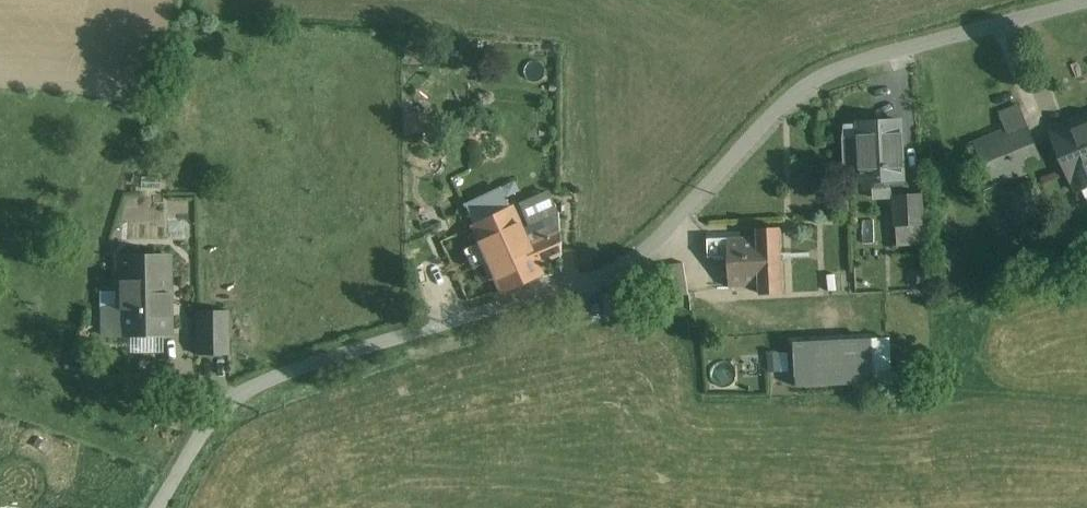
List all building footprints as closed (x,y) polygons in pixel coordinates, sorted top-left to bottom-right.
[(1022,114),(974,134),(994,185),(1030,171),(1030,172),(1044,167),(1022,114)] [(860,140),(861,164),(861,183),(871,183),(894,182),(900,182),(900,168),(903,168),(902,144),(899,144),(898,121),(859,122),(860,140)] [(1052,136),(1072,181),(1073,181),(1078,192),(1086,188),(1086,121),(1052,136)] [(861,164),(860,140),(845,140),(846,165),(861,164)] [(894,182),(871,183),(872,198),(895,197),(894,182)] [(923,195),(895,197),(896,226),(925,224),(923,195)] [(511,209),(473,227),(502,291),(540,273),(537,265),(528,245),(520,227),(511,209)] [(558,210),(520,227),(528,245),(559,231),(558,210)] [(782,229),(759,230),(759,238),(761,285),(761,293),(784,292),(782,229)] [(559,231),(528,245),(537,265),(561,254),(559,231)] [(759,238),(710,240),(710,257),(731,256),(732,287),(761,285),(759,238)] [(170,257),(119,257),(119,292),(119,336),(171,336),(170,257)] [(684,263),(661,266),(664,298),(689,295),(684,263)] [(739,289),(729,290),(730,298),(740,298),(739,289)] [(119,292),(103,292),(103,336),(119,336),(119,292)] [(228,311),(197,312),(198,356),(228,355),(228,311)] [(872,340),(794,343),(795,386),(874,383),(872,340)] [(791,370),(790,351),(770,352),(771,371),(791,370)]
